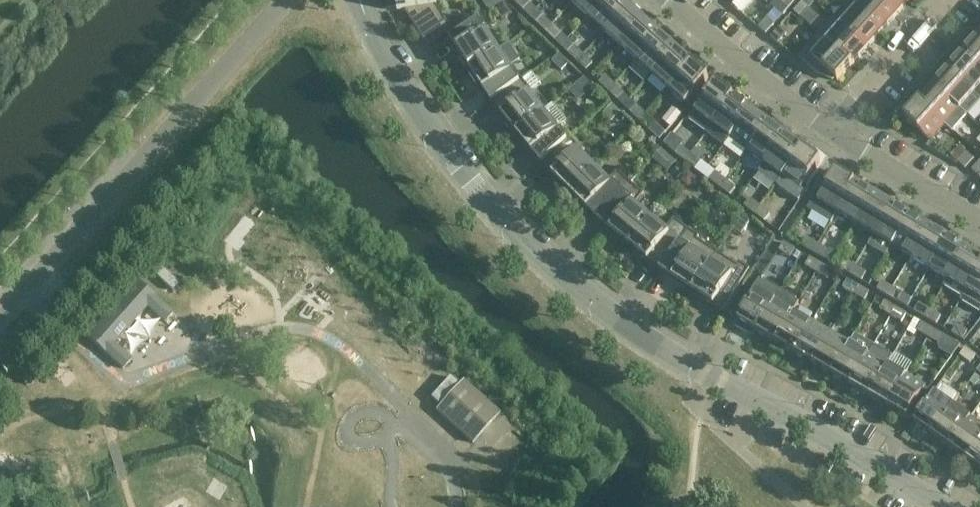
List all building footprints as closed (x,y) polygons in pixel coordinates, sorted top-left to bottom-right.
[(396,2),(398,2),(416,28),(418,27),(431,47),(453,32),(436,5),(436,0),(396,0),(396,2)] [(527,0),(516,0),(514,2),(523,10),(530,3),(527,0)] [(572,2),(588,17),(603,0),(574,0),(572,2)] [(588,17),(604,31),(628,5),(622,0),(603,0),(588,17)] [(855,9),(881,32),(896,16),(878,0),(863,0),(855,9)] [(896,16),(910,0),(878,0),(896,16)] [(803,1),(795,10),(802,17),(810,7),(803,1)] [(628,5),(604,31),(620,46),(644,20),(628,5)] [(855,9),(841,25),(867,48),(881,32),(855,9)] [(539,12),(533,19),(546,32),(552,24),(539,12)] [(459,57),(467,71),(499,50),(486,31),(489,29),(482,17),(449,38),(461,56),(459,57)] [(765,34),(774,24),(766,18),(758,28),(765,34)] [(644,20),(620,46),(636,60),(660,34),(644,20)] [(555,40),(561,32),(552,24),(546,32),(555,40)] [(841,25),(826,41),(852,64),(867,48),(841,25)] [(786,34),(779,28),(770,37),(778,44),(786,34)] [(660,34),(636,60),(652,75),(676,48),(660,34)] [(977,37),(962,53),(979,69),(979,40),(977,37)] [(852,64),(826,41),(811,58),(837,81),(852,64)] [(564,49),(577,62),(584,54),(571,42),(564,49)] [(676,48),(652,75),(668,89),(692,63),(676,48)] [(499,50),(467,71),(476,84),(478,83),(491,103),(522,80),(515,68),(512,70),(499,50)] [(962,53),(948,69),(979,98),(979,69),(962,53)] [(584,54),(577,62),(586,69),(592,62),(584,54)] [(692,63),(668,89),(685,104),(708,78),(692,63)] [(948,69),(934,85),(966,115),(979,100),(979,98),(948,69)] [(595,79),(608,91),(615,84),(602,72),(595,79)] [(522,80),(491,103),(506,121),(504,123),(514,135),(543,111),(529,93),(531,91),(522,80)] [(608,91),(617,99),(624,92),(615,84),(608,91)] [(706,133),(733,97),(715,84),(688,120),(706,133)] [(966,115),(934,85),(919,101),(945,125),(952,131),(966,115)] [(733,97),(713,125),(730,138),(751,110),(733,97)] [(945,125),(919,101),(904,118),(930,142),(945,125)] [(630,112),(639,121),(646,114),(636,105),(630,112)] [(751,110),(730,138),(747,151),(768,122),(751,110)] [(558,129),(543,111),(514,135),(524,147),(526,146),(541,164),(570,138),(561,127),(558,129)] [(651,119),(646,114),(639,121),(659,140),(667,130),(651,119)] [(768,122),(747,151),(764,163),(785,135),(768,122)] [(776,184),(803,148),(785,135),(764,163),(759,171),(776,184)] [(580,148),(570,138),(541,164),(558,181),(556,183),(567,194),(594,167),(577,151),(580,148)] [(686,161),(692,154),(682,146),(676,154),(686,161)] [(803,148),(782,176),(800,190),(821,161),(803,148)] [(966,153),(958,162),(965,169),(973,159),(966,153)] [(686,161),(696,169),(702,161),(692,154),(686,161)] [(972,170),(979,177),(979,175),(979,161),(972,170)] [(597,220),(630,183),(618,170),(608,181),(594,167),(567,194),(579,205),(580,203),(597,220)] [(850,190),(855,183),(836,171),(818,200),(814,197),(812,201),(807,208),(831,223),(850,190)] [(710,180),(720,188),(726,180),(716,172),(710,180)] [(726,180),(720,188),(730,195),(736,188),(726,180)] [(650,217),(634,205),(643,193),(630,183),(597,220),(616,235),(614,237),(626,247),(650,217)] [(873,194),(855,183),(837,213),(855,224),(873,194)] [(892,205),(873,194),(855,224),(874,235),(892,205)] [(745,206),(765,222),(770,214),(750,199),(745,206)] [(910,216),(892,205),(874,235),(893,246),(910,216)] [(929,227),(910,216),(893,246),(911,257),(929,227)] [(659,270),(688,230),(673,218),(665,229),(650,217),(626,247),(639,257),(640,255),(659,270)] [(948,238),(929,227),(911,257),(930,268),(948,238)] [(691,293),(717,253),(697,240),(699,237),(688,230),(659,270),(679,283),(677,285),(691,293)] [(803,246),(813,253),(818,244),(808,238),(803,246)] [(966,249),(948,238),(930,268),(948,279),(966,249)] [(790,257),(795,249),(783,242),(779,251),(790,257)] [(818,244),(813,253),(824,259),(829,251),(818,244)] [(979,268),(979,257),(966,249),(948,279),(944,286),(963,297),(979,268)] [(723,311),(744,278),(750,269),(738,261),(736,265),(717,253),(691,293),(704,302),(705,300),(723,311)] [(816,273),(821,264),(810,258),(805,266),(816,273)] [(840,268),(862,281),(866,273),(845,260),(840,268)] [(826,279),(831,271),(821,264),(816,273),(826,279)] [(963,297),(961,300),(979,312),(979,268),(963,297)] [(750,327),(757,332),(781,290),(765,280),(764,282),(759,279),(754,288),(756,289),(735,326),(747,333),(750,327)] [(853,295),(858,286),(847,280),(842,288),(853,295)] [(138,281),(88,337),(123,368),(131,359),(114,344),(147,306),(165,322),(173,313),(138,281)] [(887,296),(892,288),(882,282),(877,290),(887,296)] [(864,301),(869,293),(858,286),(853,295),(864,301)] [(887,296),(898,303),(903,295),(892,288),(887,296)] [(776,342),(794,311),(799,302),(795,300),(796,298),(781,290),(757,332),(776,342)] [(890,317),(895,308),(884,302),(879,310),(890,317)] [(925,318),(929,310),(919,304),(914,312),(925,318)] [(794,311),(776,342),(794,353),(813,321),(809,319),(812,314),(801,307),(798,313),(794,311)] [(901,323),(906,315),(895,308),(890,317),(901,323)] [(925,318),(936,325),(941,317),(929,310),(925,318)] [(813,321),(794,353),(813,364),(831,332),(813,321)] [(927,338),(932,330),(921,324),(917,332),(927,338)] [(956,326),(951,334),(962,341),(967,332),(956,326)] [(938,345),(943,337),(932,330),(927,338),(938,345)] [(831,332),(813,364),(832,375),(850,343),(831,332)] [(850,343),(832,375),(850,385),(869,354),(850,343)] [(869,396),(887,364),(893,356),(874,345),(869,354),(850,385),(869,396)] [(970,363),(976,356),(966,348),(960,356),(970,363)] [(887,364),(869,396),(888,407),(906,375),(887,364)] [(906,375),(888,407),(907,418),(926,386),(906,375)] [(932,435),(953,405),(960,395),(942,382),(913,422),(932,435)] [(438,407),(474,439),(488,423),(452,392),(438,407)] [(953,405),(932,435),(949,448),(971,418),(953,405)] [(949,448),(967,460),(979,442),(979,424),(971,418),(949,448)] [(967,460),(979,469),(979,442),(967,460)]
